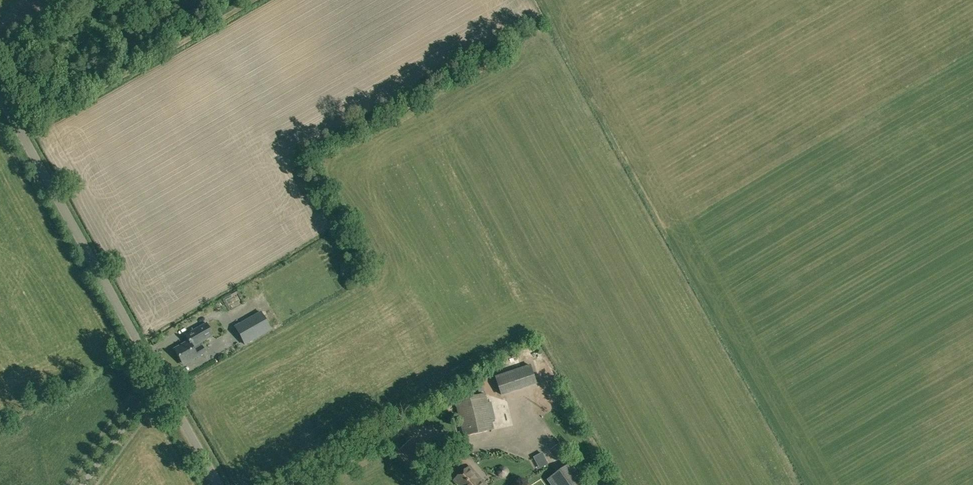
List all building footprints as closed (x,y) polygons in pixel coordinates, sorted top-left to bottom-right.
[(261,312),(235,327),(244,344),(271,330),(261,312)] [(190,340),(200,356),(205,352),(200,343),(213,336),(206,323),(185,335),(188,341),(190,340)] [(190,340),(188,341),(174,349),(181,363),(187,360),(188,362),(200,356),(190,340)] [(538,385),(537,382),(531,365),(495,377),(502,397),(538,385)] [(492,421),(495,420),(491,402),(487,403),(485,394),(456,401),(464,436),(494,429),(492,421)] [(416,465),(425,457),(410,441),(401,449),(416,465)] [(560,442),(551,448),(559,459),(568,452),(560,442)] [(536,464),(545,459),(542,454),(533,458),(536,464)] [(548,481),(551,484),(591,484),(574,461),(548,481)] [(470,467),(454,481),(458,484),(486,484),(470,467)]
